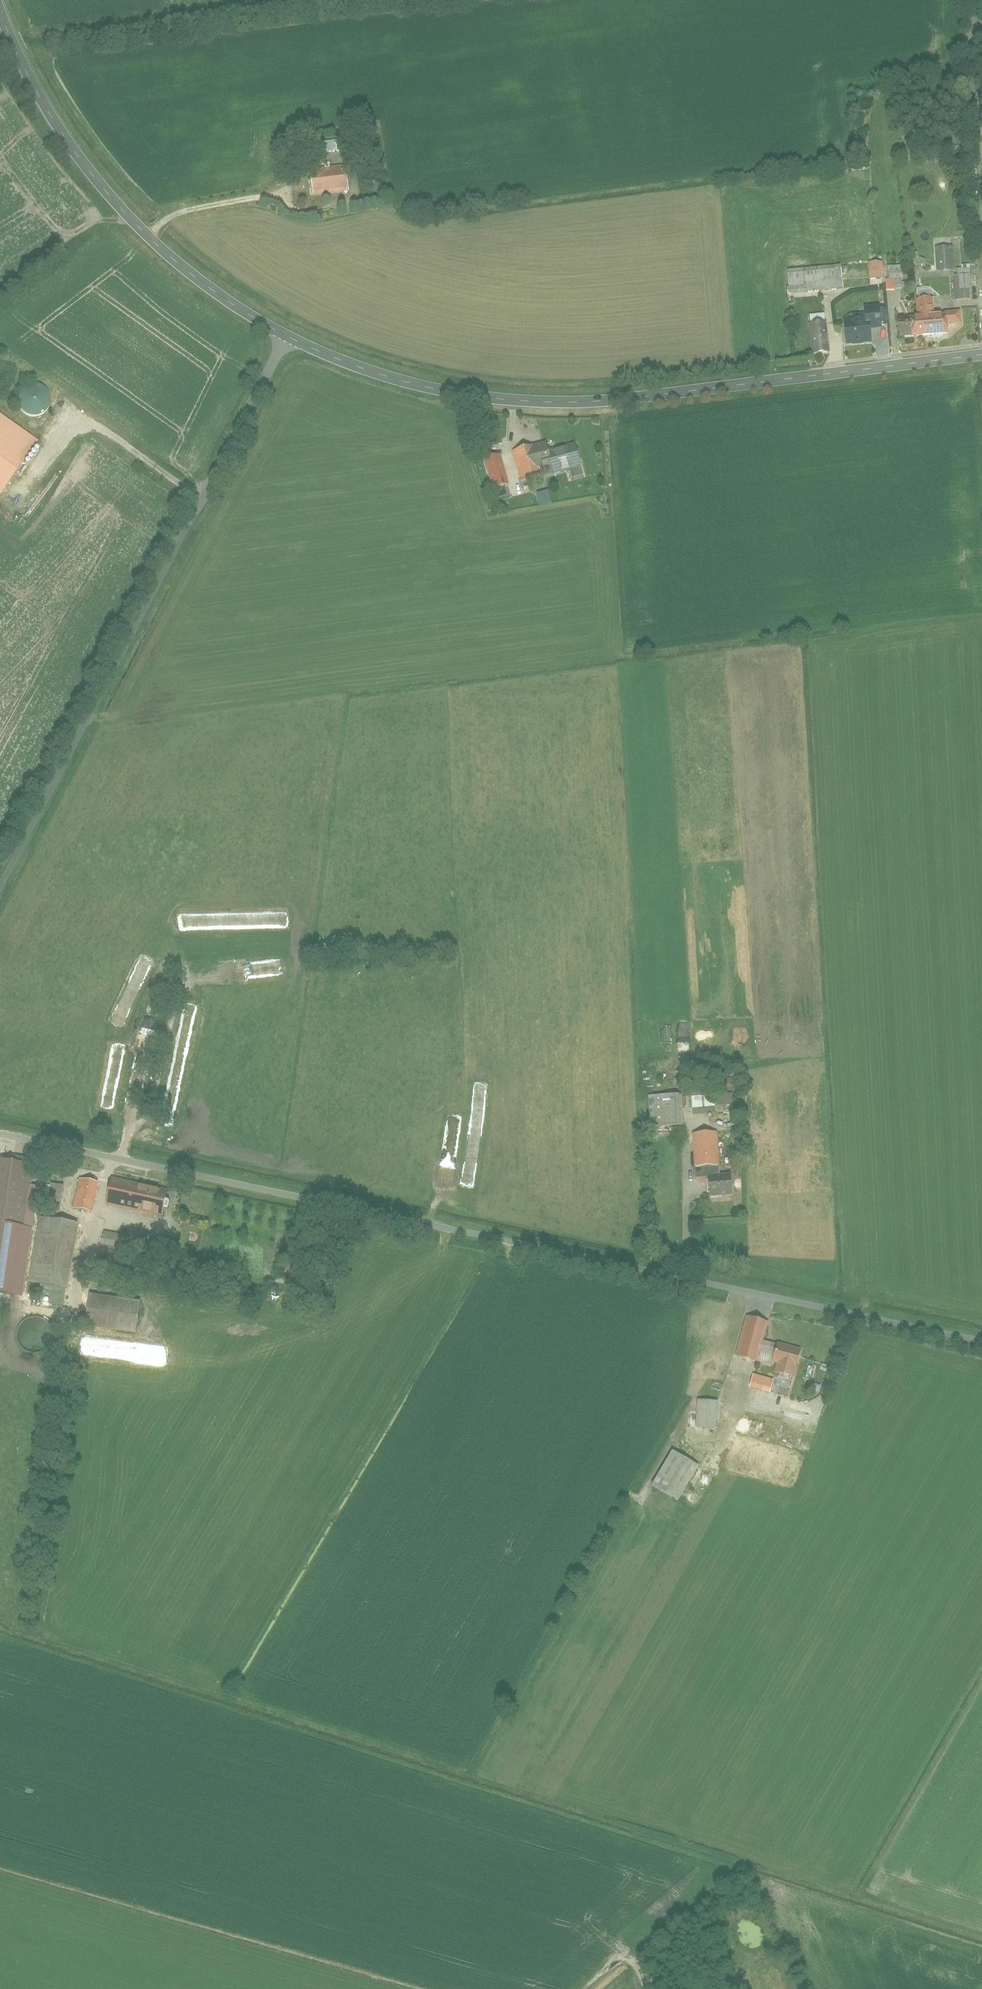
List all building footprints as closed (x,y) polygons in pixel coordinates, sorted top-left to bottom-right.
[(343,151),(342,143),(321,145),(321,153),(343,151)] [(311,173),(314,197),(349,193),(346,169),(311,173)] [(924,191),(911,183),(906,192),(920,200),(924,191)] [(945,251),(933,252),(933,272),(945,272),(945,251)] [(885,262),(887,288),(899,287),(897,261),(885,262)] [(869,283),(882,282),(880,262),(867,263),(869,283)] [(789,295),(846,292),(845,276),(804,279),(804,270),(788,271),(789,295)] [(963,299),(973,298),(972,276),(962,277),(963,299)] [(898,321),(899,337),(911,336),(912,338),(947,335),(947,326),(960,325),(960,319),(957,319),(956,315),(945,316),(946,318),(927,320),(927,315),(932,315),(931,301),(916,302),(918,319),(898,321)] [(844,329),(845,345),(872,342),(871,330),(879,330),(878,313),(864,314),(865,327),(844,329)] [(810,326),(814,356),(829,354),(826,324),(810,326)] [(38,445),(0,419),(0,499),(38,445)] [(581,468),(575,447),(549,454),(547,446),(535,449),(541,470),(551,467),(554,475),(581,468)] [(522,483),(543,477),(541,470),(535,449),(535,447),(513,453),(522,483)] [(494,490),(508,487),(500,457),(486,461),(494,490)] [(178,1060),(185,1062),(188,1050),(182,1048),(178,1060)] [(694,1085),(695,1112),(713,1111),(713,1104),(734,1103),(733,1094),(713,1095),(713,1085),(694,1085)] [(656,1096),(658,1126),(682,1125),(680,1095),(656,1096)] [(719,1133),(703,1134),(705,1183),(711,1182),(711,1196),(737,1195),(736,1180),(720,1180),(719,1133)] [(27,1229),(35,1168),(0,1163),(0,1225),(27,1229)] [(71,1209),(89,1214),(96,1184),(78,1180),(71,1209)] [(166,1220),(171,1195),(112,1182),(106,1208),(166,1220)] [(64,1190),(43,1186),(26,1284),(70,1291),(81,1223),(59,1219),(64,1190)] [(108,1237),(103,1265),(127,1270),(129,1256),(145,1259),(147,1244),(108,1237)] [(96,1297),(92,1325),(138,1332),(142,1305),(96,1297)] [(770,1320),(754,1316),(744,1356),(776,1363),(776,1360),(802,1366),(806,1350),(765,1341),(770,1320)] [(56,1342),(56,1338),(56,1333),(54,1329),(52,1326),(50,1323),(46,1320),(43,1318),(37,1317),(34,1317),(29,1317),(25,1319),(22,1321),(19,1324),(17,1326),(15,1330),(14,1334),(14,1338),(14,1342),(16,1347),(18,1351),(21,1354),(25,1356),(29,1358),(33,1359),(36,1359),(41,1358),(44,1357),(48,1354),(50,1352),(52,1350),(54,1346),(56,1342)] [(712,1438),(716,1358),(699,1358),(697,1417),(674,1415),(673,1436),(712,1438)] [(773,1395),(776,1380),(755,1376),(752,1390),(773,1395)] [(671,1453),(649,1487),(674,1502),(696,1468),(671,1453)]
